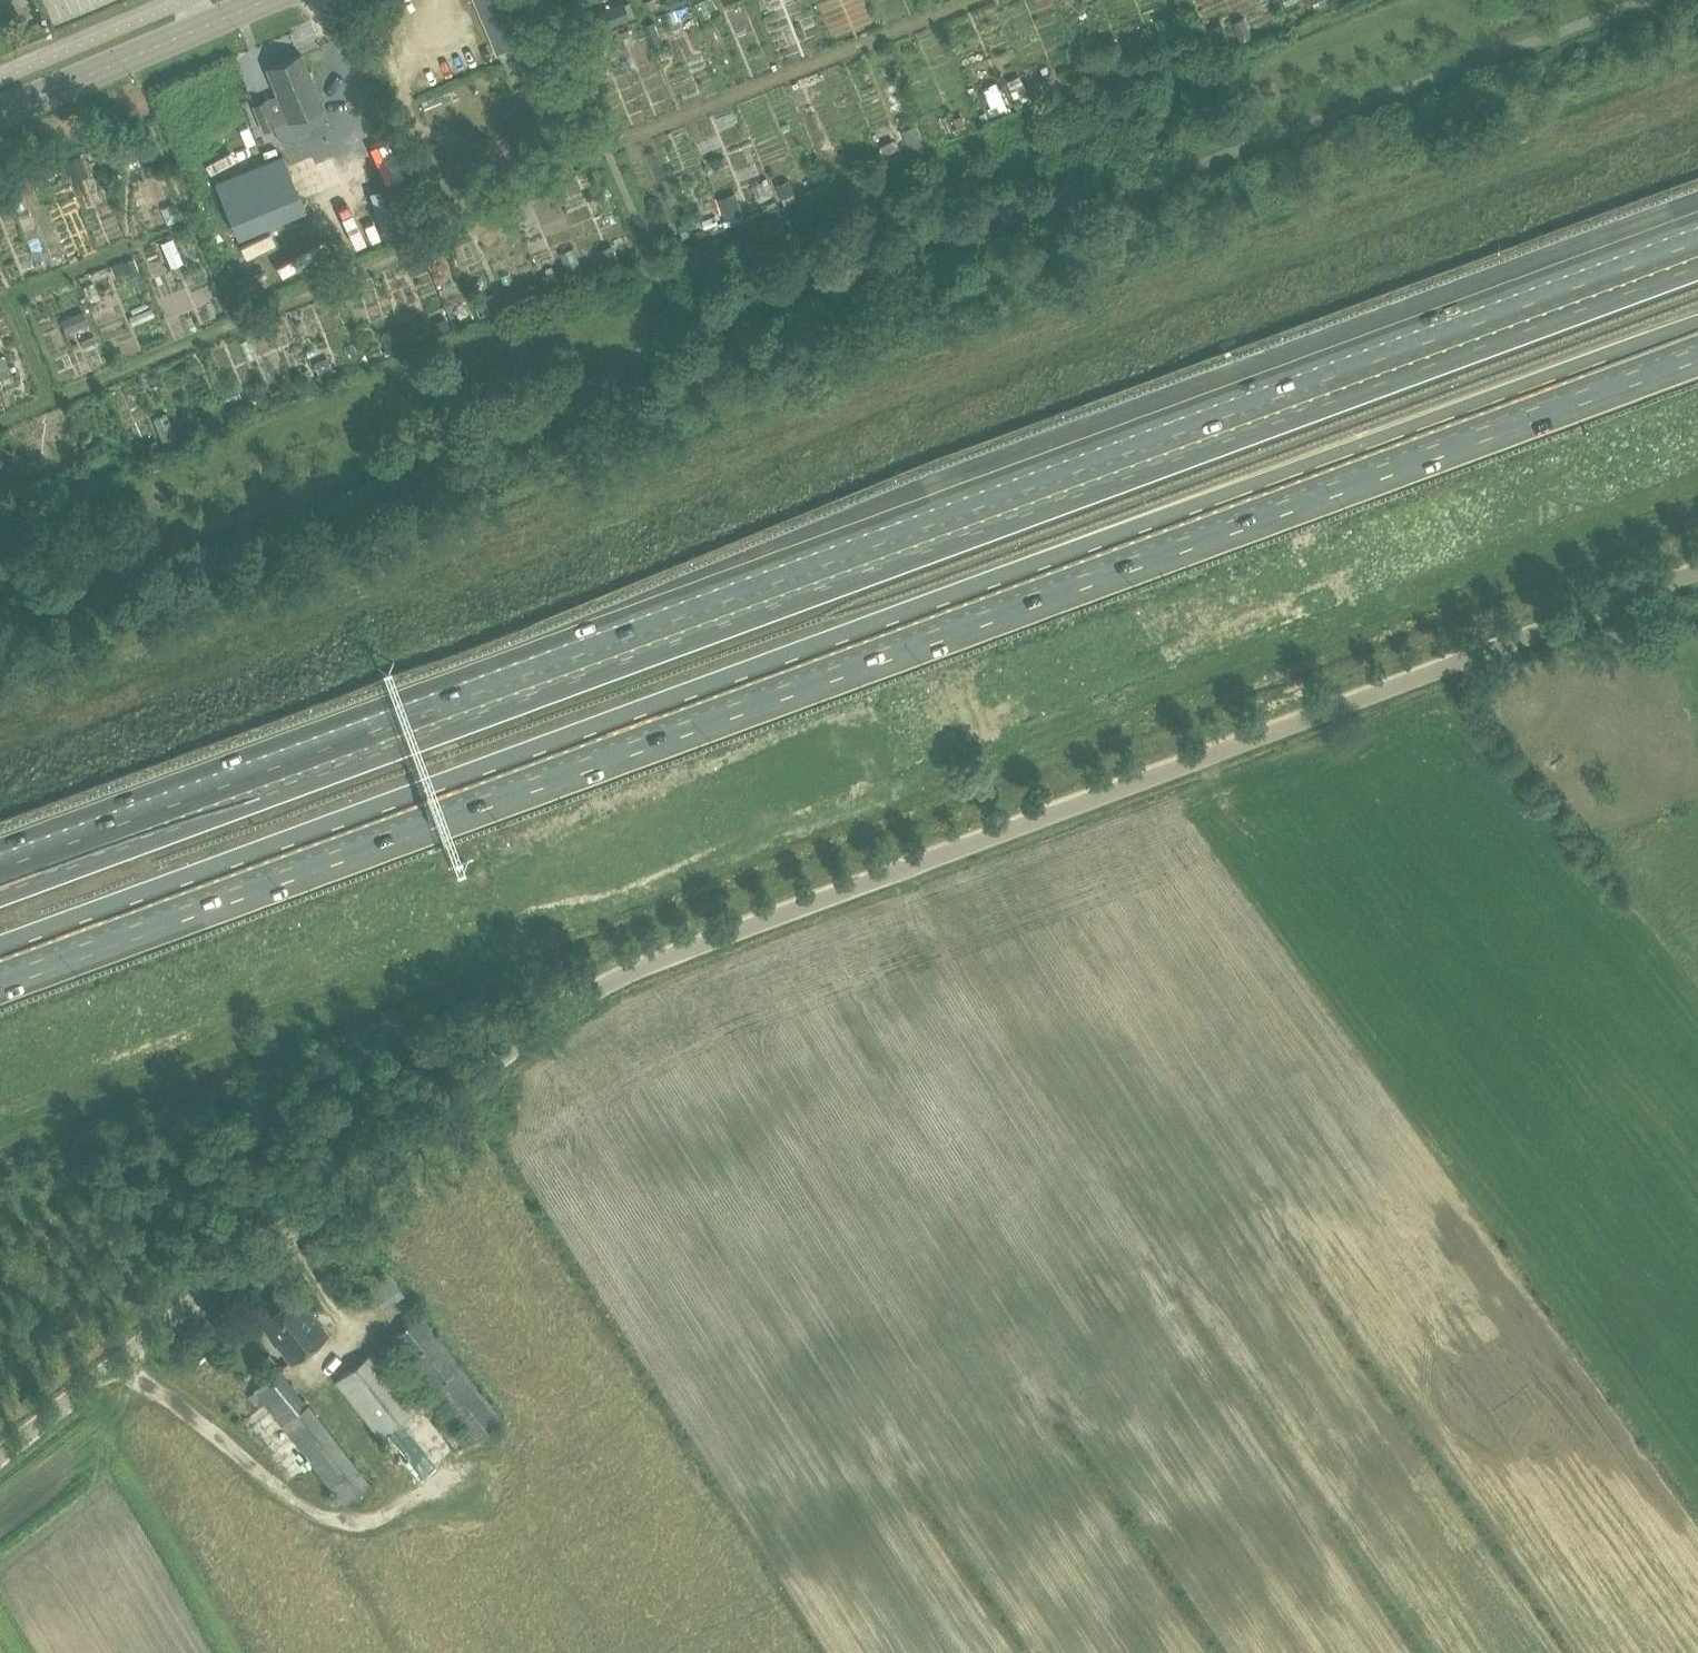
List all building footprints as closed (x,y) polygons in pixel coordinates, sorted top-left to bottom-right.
[(499,50),(539,34),(524,0),(477,0),(499,50)] [(626,2),(587,17),(594,34),(632,17),(626,2)] [(278,94),(266,99),(277,124),(288,119),(323,105),(311,77),(302,55),(267,69),(278,94)] [(1028,98),(1019,76),(1006,81),(1015,103),(1028,98)] [(983,87),(994,113),(1007,107),(996,82),(983,87)] [(266,99),(253,104),(263,130),(277,124),(266,99)] [(924,147),(919,135),(905,140),(910,153),(924,147)] [(282,154),(214,182),(236,236),(304,209),(282,154)] [(83,308),(60,318),(66,331),(88,322),(83,308)] [(391,1274),(368,1289),(382,1309),(404,1294),(391,1274)] [(291,1362),(327,1334),(295,1292),(259,1320),(291,1362)] [(421,1314),(390,1338),(473,1443),(504,1419),(421,1314)] [(375,1349),(335,1381),(379,1438),(420,1407),(375,1349)] [(279,1368),(253,1389),(253,1391),(264,1403),(344,1506),(371,1484),(308,1402),(306,1404),(279,1368)]
